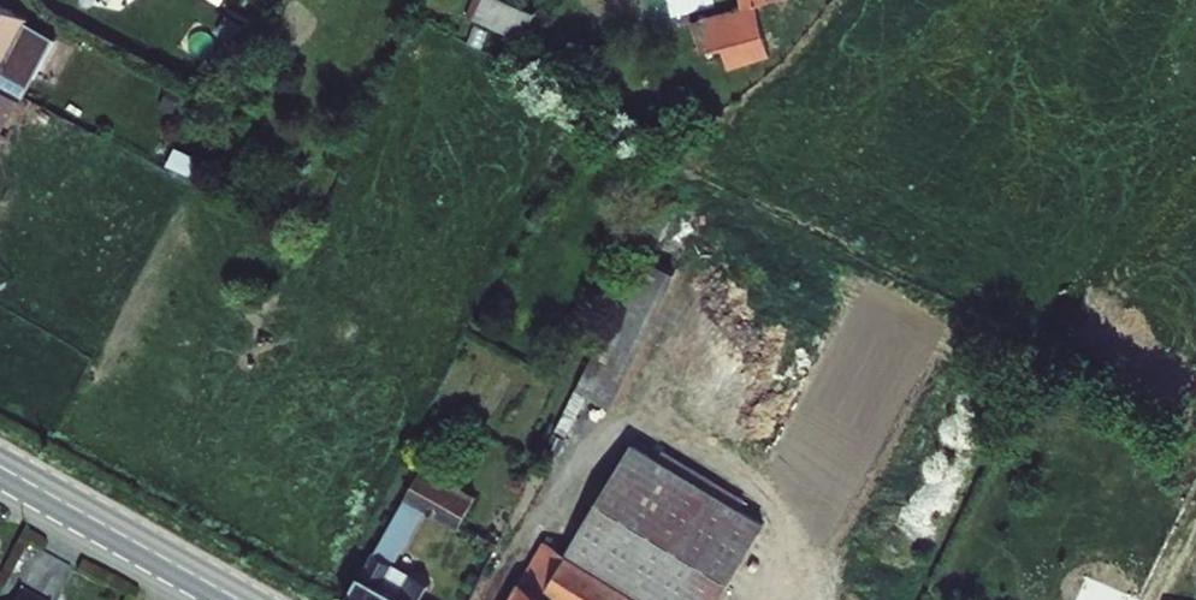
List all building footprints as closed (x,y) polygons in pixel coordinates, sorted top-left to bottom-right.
[(0,42),(16,50),(40,5),(30,0),(0,0),(0,42)] [(489,10),(538,31),(551,2),(546,0),(493,0),(489,10)] [(714,6),(722,38),(734,36),(736,45),(776,36),(768,0),(741,0),(714,6)] [(8,128),(29,93),(0,76),(0,123),(8,128)] [(201,161),(177,149),(168,167),(192,178),(201,161)] [(590,390),(622,403),(660,309),(627,296),(590,390)] [(566,550),(649,599),(718,599),(767,519),(633,439),(566,550)] [(427,461),(408,495),(428,506),(462,523),(481,491),(427,461)] [(397,559),(428,506),(408,495),(377,548),(397,559)] [(566,550),(544,537),(521,577),(543,590),(566,550)] [(376,548),(345,599),(426,599),(422,598),(432,578),(397,559),(377,548),(376,548)] [(566,550),(543,590),(563,599),(649,599),(566,550)] [(507,599),(563,599),(543,590),(521,577),(520,576),(507,599)] [(21,589),(15,599),(41,599),(21,589)]
